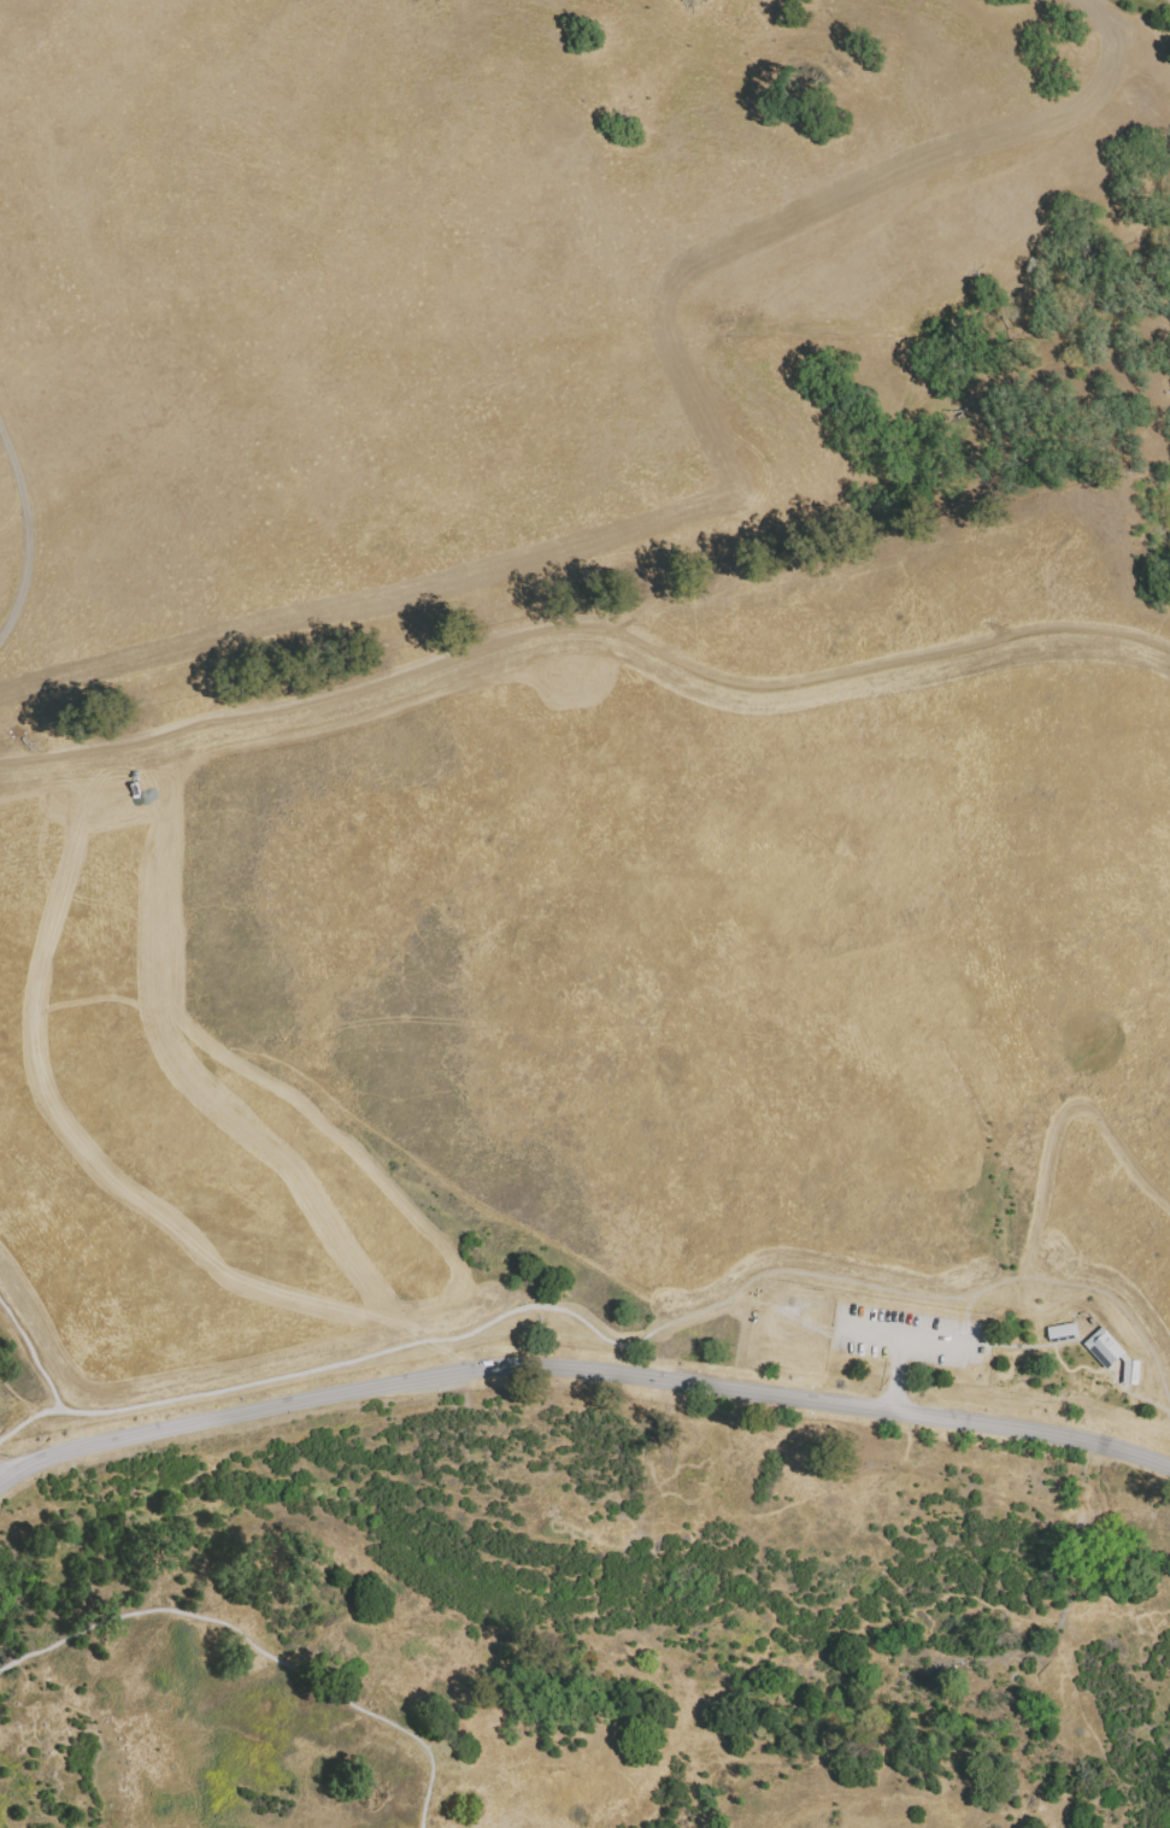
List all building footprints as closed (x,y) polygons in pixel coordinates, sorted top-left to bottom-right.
[(1046,1328),(1075,1322),(1077,1333),(1048,1339),(1046,1328)] [(1083,1342),(1100,1327),(1123,1352),(1106,1368),(1083,1342)] [(1123,1360),(1136,1362),(1135,1385),(1122,1385),(1123,1360)]
